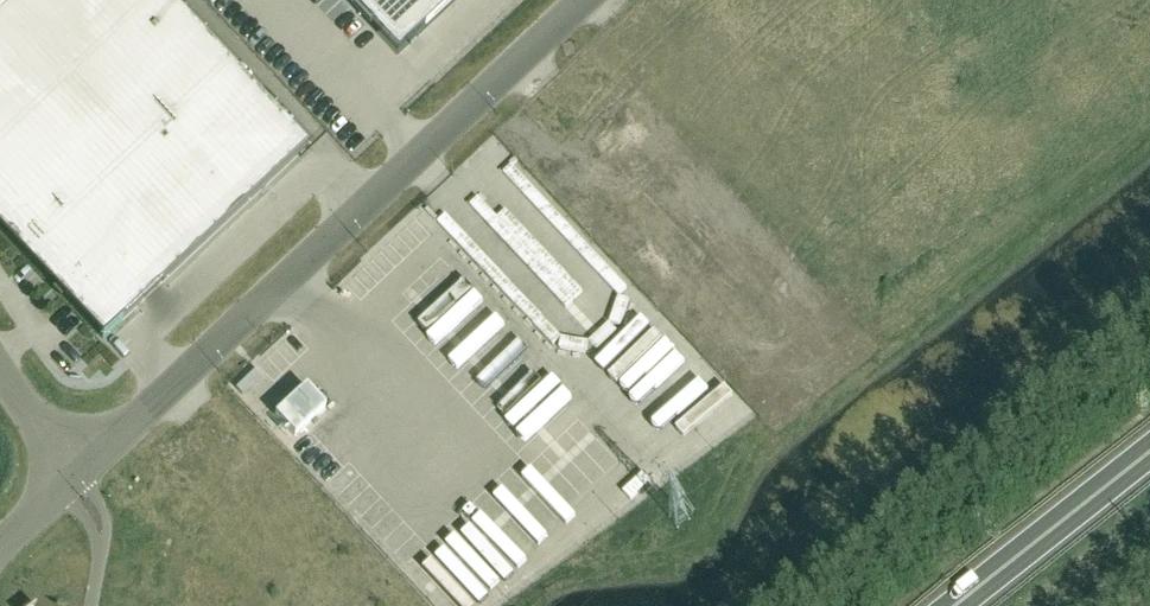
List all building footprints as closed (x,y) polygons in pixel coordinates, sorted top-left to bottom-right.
[(307,146),(170,0),(0,0),(0,229),(103,338),(307,146)] [(397,50),(451,0),(350,0),(397,50)] [(325,407),(306,386),(275,415),(294,436),(325,407)]
